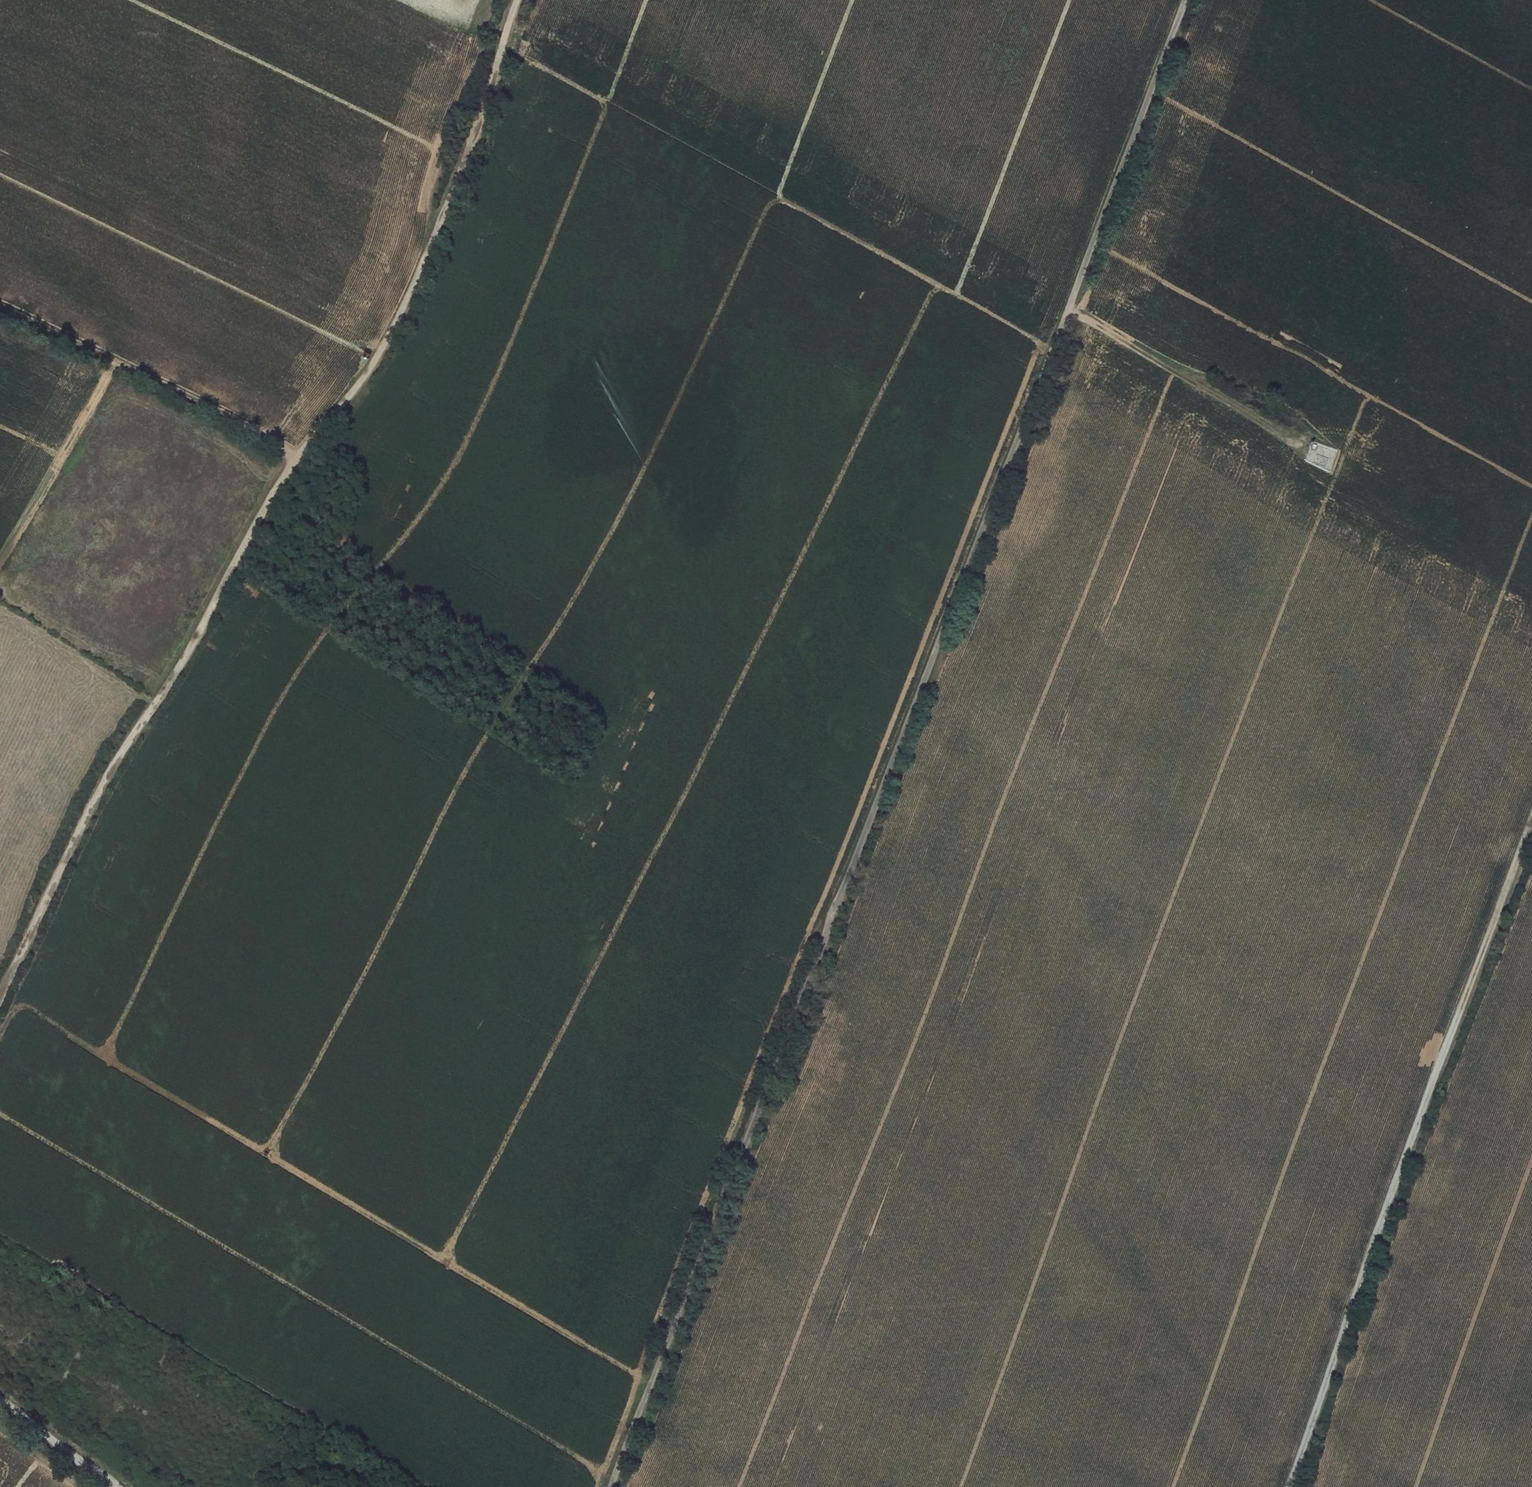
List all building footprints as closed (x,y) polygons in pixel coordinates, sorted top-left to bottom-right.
[(1312,442),(1306,461),(1329,468),(1333,457),(1319,453),(1321,445),(1312,442)]
